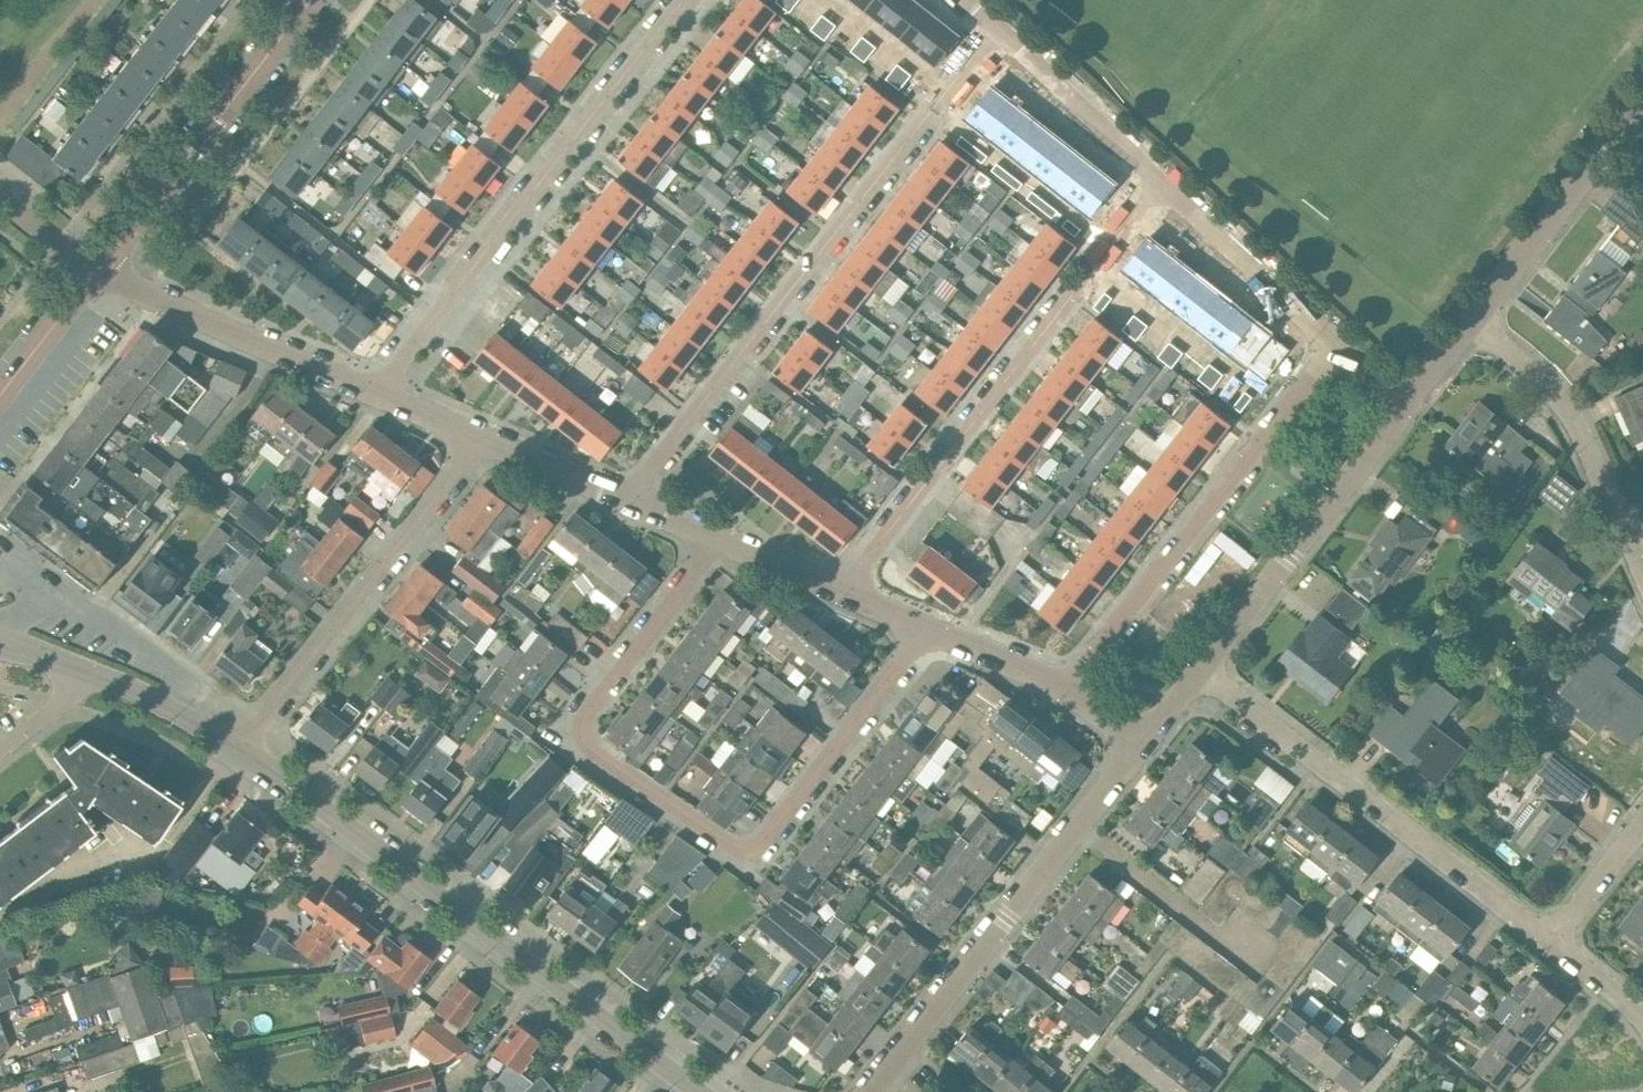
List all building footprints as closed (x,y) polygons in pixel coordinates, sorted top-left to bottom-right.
[(167,12),(193,33),(206,15),(212,19),(222,5),(217,1),(218,0),(176,0),(167,12)] [(395,21),(426,45),(444,22),(415,0),(412,0),(395,21)] [(548,8),(554,0),(537,0),(548,8)] [(576,13),(592,26),(598,19),(609,27),(627,3),(623,0),(586,0),(576,13)] [(735,13),(771,41),(760,32),(777,11),(762,0),(744,0),(735,13)] [(783,7),(790,12),(800,0),(788,0),(783,7)] [(866,11),(874,0),(853,0),(866,11)] [(866,11),(884,25),(903,0),(874,0),(866,11)] [(884,25),(901,38),(925,8),(916,0),(903,0),(884,25)] [(479,8),(468,23),(474,28),(481,33),(490,32),(497,22),(507,10),(496,1),(486,14),(485,13),(479,8)] [(925,8),(901,38),(919,52),(943,22),(925,8)] [(167,12),(129,61),(154,81),(168,64),(173,68),(184,54),(179,50),(193,33),(167,12)] [(576,13),(552,44),(579,65),(598,41),(587,33),(592,26),(576,13)] [(760,33),(735,13),(718,34),(744,54),(760,33)] [(822,15),(811,29),(818,35),(829,21),(822,15)] [(409,67),(426,45),(395,21),(378,43),(409,67)] [(829,21),(818,35),(825,40),(836,26),(829,21)] [(943,22),(919,52),(937,66),(961,36),(943,22)] [(506,25),(497,36),(508,45),(517,34),(506,25)] [(718,34),(702,55),(727,75),(744,54),(718,34)] [(479,43),(470,36),(449,63),(459,71),(478,47),(477,46),(479,43)] [(862,37),(851,51),(858,56),(869,42),(862,37)] [(869,42),(858,56),(865,62),(876,48),(869,42)] [(409,67),(378,43),(361,65),(392,89),(409,67)] [(579,65),(552,44),(528,75),(544,88),(550,81),(561,89),(579,65)] [(791,57),(805,68),(811,60),(798,50),(791,57)] [(840,61),(826,50),(820,58),(833,69),(840,61)] [(476,63),(488,73),(496,64),(483,54),(476,63)] [(727,75),(702,55),(685,76),(711,96),(727,75)] [(800,75),(805,68),(791,57),(786,65),(800,75)] [(129,61),(90,110),(116,130),(130,112),(135,116),(146,103),(141,99),(154,81),(129,61)] [(897,64),(886,78),(893,84),(904,70),(897,64)] [(374,111),(392,89),(361,65),(344,87),(374,111)] [(904,70),(893,84),(900,90),(911,76),(904,70)] [(442,71),(431,85),(442,93),(452,79),(442,71)] [(71,75),(66,82),(75,87),(79,81),(71,75)] [(544,88),(528,75),(504,106),(531,127),(550,103),(539,95),(544,88)] [(694,117),(711,96),(685,76),(669,97),(694,117)] [(795,82),(789,89),(802,100),(808,93),(795,82)] [(442,93),(431,85),(421,98),(431,106),(442,93)] [(871,85),(855,107),(883,129),(899,107),(871,85)] [(374,111),(344,87),(326,109),(357,133),(374,111)] [(992,87),(968,118),(985,132),(1009,101),(992,87)] [(789,89),(783,97),(797,108),(802,100),(789,89)] [(759,99),(772,110),(779,102),(765,91),(759,99)] [(694,117),(669,97),(652,118),(678,138),(694,117)] [(767,117),(772,110),(759,99),(753,106),(767,117)] [(1009,101),(985,132),(1003,146),(1027,115),(1009,101)] [(474,131),(473,132),(496,150),(502,142),(513,150),(531,127),(504,106),(481,136),(474,131)] [(866,150),(883,129),(855,107),(838,128),(866,150)] [(453,117),(442,108),(431,121),(443,130),(453,117)] [(357,133),(326,109),(309,131),(340,156),(357,133)] [(64,169),(78,179),(92,161),(97,165),(108,152),(102,148),(116,130),(90,110),(52,158),(54,160),(65,168),(64,169)] [(1027,115),(1003,146),(1021,159),(1045,129),(1027,115)] [(652,118),(636,139),(673,167),(688,146),(678,138),(652,118)] [(414,121),(404,134),(415,143),(418,139),(425,129),(414,121)] [(774,145),(780,138),(766,127),(760,134),(774,145)] [(822,149),(850,171),(866,150),(838,128),(822,149)] [(1045,129),(1021,159),(1039,173),(1063,143),(1045,129)] [(340,156),(309,131),(292,154),(321,176),(323,178),(340,156)] [(496,150),(473,132),(468,139),(474,144),(456,168),(483,189),(501,165),(491,157),(496,150)] [(4,157),(15,165),(33,143),(22,134),(4,157)] [(404,134),(394,148),(405,156),(415,143),(404,134)] [(774,145),(760,134),(754,142),(768,153),(774,145)] [(962,135),(957,142),(970,152),(975,145),(962,135)] [(434,138),(428,146),(437,153),(443,145),(434,138)] [(636,139),(619,160),(637,174),(656,188),(673,167),(636,139)] [(726,141),(715,156),(728,166),(740,151),(726,141)] [(925,162),(953,184),(970,163),(942,141),(925,162)] [(33,143),(15,165),(26,174),(43,151),(33,143)] [(1063,143),(1039,173),(1057,187),(1081,157),(1063,143)] [(975,145),(970,152),(983,163),(988,155),(975,145)] [(850,171),(822,149),(805,170),(833,192),(850,171)] [(43,151),(26,174),(37,182),(54,160),(52,158),(43,151)] [(292,154),(274,176),(292,190),(298,195),(307,183),(308,182),(314,186),(321,176),(292,154)] [(1081,157),(1057,187),(1074,201),(1098,171),(1081,157)] [(54,160),(37,182),(48,190),(64,169),(65,168),(54,160)] [(362,173),(373,181),(383,168),(373,160),(362,173)] [(909,183),(937,205),(953,184),(925,162),(909,183)] [(997,162),(992,170),(1005,180),(1010,173),(997,162)] [(456,168),(432,200),(448,212),(454,204),(464,212),(483,189),(456,168)] [(833,192),(805,170),(789,191),(817,213),(833,192)] [(981,171),(973,180),(983,188),(990,178),(981,171)] [(1098,171),(1074,201),(1092,215),(1116,185),(1098,171)] [(355,203),(373,181),(362,173),(345,195),(355,203)] [(736,173),(725,187),(736,195),(747,181),(736,173)] [(1010,173),(1005,180),(1018,190),(1024,183),(1010,173)] [(706,175),(700,183),(714,194),(720,185),(706,175)] [(599,201),(627,222),(643,201),(616,179),(599,201)] [(989,190),(978,203),(983,207),(991,212),(1007,192),(993,181),(987,189),(989,190)] [(691,187),(677,204),(693,216),(706,200),(708,202),(714,194),(700,183),(695,189),(691,187)] [(892,204),(920,226),(937,205),(909,183),(892,204)] [(720,185),(714,194),(727,204),(734,196),(720,185)] [(287,205),(266,189),(256,202),(265,209),(267,207),(279,216),(287,205)] [(1033,190),(1027,197),(1040,208),(1046,201),(1033,190)] [(714,194),(708,202),(721,213),(727,204),(714,194)] [(355,203),(345,195),(335,208),(345,216),(355,203)] [(448,212),(432,200),(408,230),(435,250),(453,226),(443,218),(448,212)] [(772,200),(756,222),(782,243),(799,221),(772,200)] [(583,222),(610,243),(627,222),(599,201),(583,222)] [(1046,201),(1040,208),(1053,218),(1059,211),(1046,201)] [(876,225),(904,247),(920,226),(892,204),(876,225)] [(1633,207),(1619,225),(1639,246),(1642,240),(1642,227),(1633,207)] [(995,216),(1009,227),(1014,220),(1000,209),(995,216)] [(288,223),(301,233),(309,223),(296,212),(288,223)] [(966,216),(960,223),(974,234),(980,226),(966,216)] [(1002,235),(1009,227),(995,216),(989,224),(1002,235)] [(1068,218),(1063,225),(1076,236),(1081,229),(1068,218)] [(712,230),(698,219),(686,234),(699,245),(712,230)] [(245,260),(268,231),(259,224),(254,230),(240,220),(222,242),(245,260)] [(668,220),(651,241),(665,252),(682,231),(668,220)] [(566,243),(594,264),(610,243),(583,222),(566,243)] [(782,243),(756,222),(739,243),(766,264),(782,243)] [(309,223),(301,233),(314,244),(322,234),(309,223)] [(968,242),(974,234),(960,223),(954,231),(968,242)] [(1049,223),(1032,245),(1060,266),(1076,245),(1049,223)] [(904,247),(876,225),(860,246),(899,277),(899,276),(888,267),(904,247)] [(435,250),(408,230),(391,253),(375,241),(364,255),(395,279),(406,266),(416,274),(435,250)] [(290,248),(268,231),(245,260),(267,277),(290,248)] [(1012,249),(1005,258),(1015,266),(1043,287),(1060,267),(1032,245),(1022,237),(1012,249)] [(1148,238),(1124,268),(1142,282),(1166,251),(1148,238)] [(713,256),(750,285),(766,264),(739,243),(730,254),(711,239),(704,249),(713,256)] [(659,260),(665,252),(651,241),(645,249),(659,260)] [(578,285),(594,264),(566,243),(550,264),(578,285)] [(860,246),(843,267),(871,289),(883,298),(899,277),(860,246)] [(341,247),(333,258),(346,268),(354,257),(341,247)] [(312,266),(290,248),(267,277),(289,294),(312,266)] [(968,251),(962,258),(976,269),(981,261),(968,251)] [(1166,251),(1142,282),(1159,296),(1183,265),(1166,251)] [(1627,273),(1598,251),(1544,321),(1593,359),(1608,340),(1583,315),(1593,303),(1599,308),(1627,273)] [(697,277),(733,305),(750,285),(713,256),(697,277)] [(346,268),(358,277),(366,267),(354,257),(346,268)] [(641,283),(648,273),(641,267),(628,257),(623,262),(634,272),(632,275),(641,282),(641,283)] [(656,263),(648,257),(641,267),(648,273),(656,263)] [(970,276),(976,269),(962,258),(956,266),(970,276)] [(937,261),(931,268),(944,278),(945,279),(951,272),(937,261)] [(578,285),(550,264),(533,285),(561,307),(578,285)] [(1183,265),(1159,296),(1177,310),(1201,279),(1183,265)] [(334,283),(312,266),(289,294),(311,312),(334,283)] [(1027,309),(1043,287),(1015,266),(999,287),(1027,309)] [(871,289),(843,267),(827,288),(863,316),(863,315),(855,309),(871,289)] [(334,283),(311,312),(333,329),(356,300),(335,283),(346,268),(334,283)] [(935,283),(938,286),(944,278),(931,268),(915,289),(925,297),(935,283)] [(653,276),(666,287),(672,280),(658,269),(653,276)] [(389,286),(376,275),(368,285),(381,296),(389,286)] [(660,295),(666,287),(653,276),(646,284),(660,295)] [(680,284),(673,292),(680,298),(690,306),(717,326),(733,305),(697,277),(687,290),(680,284)] [(628,279),(622,286),(636,297),(642,290),(628,279)] [(1201,279),(1177,310),(1195,323),(1219,293),(1201,279)] [(622,286),(616,294),(630,304),(636,297),(622,286)] [(1027,309),(999,287),(983,308),(1011,330),(1027,309)] [(863,316),(827,288),(810,309),(838,331),(846,321),(854,328),(863,316)] [(550,308),(528,292),(518,305),(540,321),(548,311),(550,308)] [(935,292),(929,300),(943,311),(949,303),(935,292)] [(1106,292),(1094,307),(1101,313),(1113,298),(1106,292)] [(1219,293),(1195,323),(1212,337),(1236,306),(1219,293)] [(901,299),(895,307),(908,318),(914,310),(901,299)] [(356,300),(333,329),(356,347),(374,324),(362,314),(367,308),(356,300)] [(943,311),(929,300),(923,308),(937,318),(943,311)] [(603,305),(593,319),(604,328),(615,314),(603,305)] [(690,306),(674,326),(700,347),(717,326),(690,306)] [(1236,306),(1212,337),(1230,351),(1254,320),(1236,306)] [(908,318),(895,307),(889,314),(903,325),(908,318)] [(994,351),(1011,330),(983,308),(966,329),(994,351)] [(625,310),(619,318),(633,329),(639,321),(625,310)] [(551,321),(565,332),(571,325),(557,314),(551,321)] [(1134,315),(1123,330),(1130,335),(1141,320),(1134,315)] [(593,319),(590,317),(584,325),(598,336),(604,328),(593,319)] [(633,329),(619,318),(613,325),(627,336),(633,329)] [(1079,339),(1107,362),(1124,340),(1095,318),(1079,339)] [(1141,320),(1130,335),(1137,340),(1148,325),(1141,320)] [(1254,320),(1230,351),(1248,365),(1272,334),(1254,320)] [(571,325),(565,332),(578,343),(584,335),(571,325)] [(674,326),(657,347),(684,368),(700,347),(674,326)] [(834,350),(808,329),(791,350),(817,371),(834,350)] [(966,329),(950,350),(978,371),(994,351),(966,329)] [(124,361),(170,396),(190,412),(197,403),(204,395),(208,389),(175,362),(177,360),(191,366),(198,350),(177,341),(172,347),(149,330),(124,361)] [(476,359),(497,376),(518,349),(496,333),(476,359)] [(1272,334),(1248,365),(1265,379),(1289,348),(1272,334)] [(902,335),(897,342),(910,353),(916,345),(902,335)] [(1091,382),(1107,362),(1079,339),(1063,360),(1091,382)] [(881,352),(868,342),(862,349),(875,360),(881,352)] [(910,353),(897,342),(891,350),(904,360),(910,353)] [(1169,342),(1158,357),(1165,362),(1176,347),(1169,342)] [(593,354),(607,365),(613,357),(599,346),(593,354)] [(641,368),(640,369),(667,390),(684,368),(657,347),(641,368)] [(1176,347),(1165,362),(1169,365),(1172,367),(1183,353),(1176,347)] [(518,392),(539,366),(518,349),(497,376),(518,392)] [(800,392),(817,371),(791,350),(774,372),(800,392)] [(962,392),(978,371),(950,350),(934,371),(962,392)] [(613,357),(607,365),(621,376),(627,368),(613,357)] [(235,365),(221,360),(210,386),(224,391),(235,365)] [(1091,382),(1063,360),(1046,381),(1081,408),(1097,387),(1091,382)] [(161,407),(170,396),(124,361),(103,388),(138,415),(149,424),(170,441),(175,435),(184,424),(161,407)] [(945,414),(962,392),(934,371),(921,361),(905,383),(945,414)] [(1162,369),(1154,363),(1137,385),(1145,391),(1162,369)] [(1210,363),(1198,378),(1205,384),(1217,369),(1210,363)] [(224,391),(234,395),(237,397),(239,391),(248,371),(246,370),(235,365),(224,391)] [(539,409),(560,382),(539,366),(518,392),(539,409)] [(1217,369),(1205,384),(1212,389),(1224,374),(1217,369)] [(634,374),(623,387),(645,404),(656,390),(634,374)] [(1175,380),(1167,374),(1156,388),(1164,394),(1175,380)] [(856,378),(845,393),(852,399),(864,384),(856,378)] [(777,385),(769,379),(759,393),(766,399),(777,385)] [(1081,408),(1046,381),(1030,402),(1059,424),(1075,404),(1081,408)] [(580,399),(560,382),(539,409),(559,425),(580,399)] [(864,384),(852,399),(860,405),(871,390),(864,384)] [(1145,391),(1137,385),(1127,399),(1134,405),(1145,391)] [(224,391),(210,386),(208,389),(204,395),(226,406),(234,395),(224,391)] [(1615,399),(1636,445),(1642,441),(1642,386),(1615,399)] [(268,441),(297,403),(276,387),(262,404),(253,416),(246,424),(247,434),(258,442),(268,440),(268,441)] [(170,441),(149,424),(138,415),(103,388),(102,389),(80,418),(130,456),(131,455),(163,480),(162,481),(172,489),(188,469),(178,461),(173,468),(143,446),(155,430),(170,441)] [(1246,391),(1234,406),(1241,412),(1252,397),(1246,391)] [(1185,426),(1212,447),(1230,423),(1191,392),(1173,416),(1184,425),(1185,426)] [(842,413),(852,399),(845,393),(834,406),(842,413)] [(226,406),(204,395),(197,403),(218,417),(226,406)] [(580,442),(601,415),(580,399),(559,425),(580,442)] [(860,405),(852,399),(842,413),(849,418),(848,419),(860,429),(872,414),(860,405)] [(792,410),(806,420),(812,412),(798,402),(792,410)] [(1059,424),(1030,402),(1014,423),(1043,445),(1059,424)] [(197,403),(190,412),(192,413),(210,427),(210,428),(218,417),(197,403)] [(274,433),(268,441),(287,456),(288,457),(299,442),(318,419),(297,403),(279,426),(278,429),(274,433)] [(903,403),(886,425),(911,444),(928,422),(903,403)] [(1458,430),(1447,445),(1477,469),(1493,448),(1512,463),(1511,465),(1523,474),(1533,461),(1521,451),(1529,441),(1482,404),(1460,432),(1458,430)] [(1141,407),(1131,420),(1138,426),(1149,413),(1141,407)] [(812,412),(806,420),(819,431),(825,423),(812,412)] [(711,453),(732,470),(764,430),(743,413),(711,453)] [(1105,426),(1112,432),(1123,419),(1115,413),(1105,426)] [(184,424),(175,435),(193,449),(210,428),(191,414),(184,424)] [(623,432),(601,415),(580,442),(602,459),(623,432)] [(136,506),(137,505),(144,496),(153,503),(160,492),(152,486),(124,464),(130,456),(80,418),(58,446),(136,506)] [(288,457),(278,470),(284,475),(288,470),(298,478),(311,461),(314,464),(324,452),(337,434),(318,419),(299,442),(288,457)] [(1043,445),(1014,423),(998,443),(1026,466),(1036,473),(1053,453),(1043,445)] [(355,470),(370,480),(398,444),(373,425),(343,463),(354,471),(355,470)] [(894,466),(911,444),(886,425),(869,446),(894,466)] [(1112,432),(1105,426),(1093,440),(1101,446),(1112,432)] [(1167,449),(1194,470),(1212,447),(1185,426),(1167,449)] [(764,430),(732,470),(753,487),(774,460),(753,444),(764,431),(764,430)] [(834,442),(848,453),(854,445),(840,434),(834,442)] [(998,443),(982,464),(1010,486),(1026,466),(998,443)] [(398,444),(370,480),(385,491),(383,493),(392,500),(422,463),(398,444)] [(868,456),(854,445),(848,453),(862,464),(868,456)] [(148,525),(132,512),(136,506),(58,446),(37,473),(39,474),(38,475),(100,524),(131,547),(148,525)] [(1160,458),(1149,472),(1176,493),(1194,470),(1167,449),(1160,458)] [(1094,466),(1102,472),(1112,459),(1105,453),(1094,466)] [(1082,455),(1072,467),(1079,474),(1090,461),(1082,455)] [(344,472),(330,459),(313,481),(326,492),(344,472)] [(774,503),(795,477),(774,460),(753,487),(774,503)] [(965,485),(994,508),(1010,486),(982,464),(965,485)] [(1091,486),(1102,472),(1094,466),(1083,480),(1091,486)] [(212,494),(221,501),(232,488),(205,467),(198,477),(189,487),(206,500),(212,494)] [(1068,488),(1079,474),(1072,467),(1060,482),(1068,488)] [(198,477),(188,469),(172,489),(181,497),(189,487),(198,477)] [(1131,495),(1158,516),(1176,493),(1149,472),(1131,495)] [(899,480),(896,478),(891,474),(881,488),(888,494),(899,480)] [(68,564),(100,524),(38,475),(32,484),(30,482),(29,484),(5,516),(68,564)] [(795,477),(774,503),(795,520),(816,493),(795,477)] [(464,510),(500,538),(521,512),(484,483),(464,510)] [(1006,518),(994,508),(965,485),(947,508),(987,541),(1006,518)] [(232,488),(221,501),(230,509),(241,495),(232,488)] [(1083,495),(1076,489),(1065,503),(1073,509),(1083,495)] [(816,536),(837,510),(816,493),(795,520),(816,536)] [(328,508),(319,518),(333,529),(321,545),(344,562),(364,536),(347,522),(341,517),(347,510),(348,509),(330,495),(323,504),(328,508)] [(1139,539),(1158,516),(1131,495),(1113,518),(1139,539)] [(381,514),(358,496),(348,509),(347,510),(370,528),(381,514)] [(1047,515),(1056,503),(1048,497),(1039,509),(1047,515)] [(280,520),(254,500),(237,522),(263,542),(280,520)] [(216,508),(214,510),(224,517),(230,509),(221,501),(216,508)] [(857,511),(843,501),(837,510),(816,536),(837,553),(858,527),(850,520),(857,511)] [(1496,507),(1482,524),(1497,535),(1510,518),(1496,507)] [(1047,515),(1039,509),(1027,524),(1034,530),(1047,515)] [(1374,547),(1348,581),(1374,601),(1390,581),(1420,543),(1424,546),(1437,530),(1410,509),(1398,524),(1390,518),(1376,536),(1380,539),(1374,547)] [(475,587),(473,589),(493,604),(507,586),(479,564),(500,538),(464,510),(446,532),(469,550),(454,570),(475,587)] [(562,529),(550,545),(575,565),(581,557),(601,532),(575,512),(566,524),(562,529)] [(555,524),(544,515),(517,549),(529,558),(555,524)] [(1139,539),(1113,518),(1095,542),(1121,562),(1139,539)] [(1039,535),(1047,541),(1058,528),(1050,521),(1039,535)] [(100,524),(68,564),(98,587),(97,588),(99,589),(131,547),(100,524)] [(232,536),(218,525),(196,555),(210,566),(221,552),(232,536)] [(581,557),(575,565),(584,572),(597,588),(606,577),(626,551),(601,532),(581,557)] [(1047,541),(1039,535),(1028,549),(1036,555),(1047,541)] [(933,591),(954,564),(940,553),(922,540),(910,556),(917,562),(909,573),(933,591)] [(1076,565),(1103,586),(1121,562),(1095,542),(1076,565)] [(1557,558),(1538,543),(1509,582),(1528,596),(1533,590),(1547,601),(1543,606),(1571,628),(1591,604),(1574,591),(1582,581),(1555,560),(1557,558)] [(297,545),(278,569),(293,581),(302,569),(325,586),(326,584),(344,562),(321,545),(312,557),(297,545)] [(544,547),(518,579),(525,584),(550,551),(544,547)] [(606,577),(597,588),(619,605),(628,594),(647,569),(648,568),(626,551),(606,577)] [(133,585),(126,593),(140,604),(154,615),(161,606),(167,597),(172,592),(177,585),(183,577),(169,567),(155,556),(149,563),(144,570),(139,576),(133,585)] [(260,556),(234,588),(248,599),(262,581),(274,567),(260,556)] [(1019,566),(1031,575),(1035,570),(1023,561),(1019,566)] [(422,563),(404,586),(427,604),(437,590),(451,601),(458,592),(444,581),(445,581),(422,563)] [(954,564),(933,591),(955,608),(957,606),(959,607),(965,599),(972,604),(985,589),(954,564)] [(1085,609),(1103,586),(1076,565),(1058,588),(1085,609)] [(274,567),(262,581),(284,598),(296,583),(293,581),(278,569),(274,566),(274,567)] [(1023,576),(1016,570),(1005,584),(1013,590),(1023,576)] [(185,611),(171,629),(194,646),(227,603),(204,586),(198,595),(185,611)] [(419,614),(427,604),(404,586),(386,608),(409,626),(410,626),(403,634),(424,650),(440,630),(419,614)] [(510,592),(508,594),(535,615),(543,604),(523,588),(517,597),(510,592)] [(708,612),(734,632),(750,612),(757,618),(766,605),(744,588),(736,597),(725,588),(724,589),(725,590),(708,612)] [(1066,632),(1085,609),(1058,588),(1040,611),(1066,632)] [(502,611),(493,604),(473,589),(462,603),(491,626),(502,611)] [(1368,610),(1341,589),(1326,608),(1353,629),(1368,610)] [(541,619),(535,615),(508,594),(501,603),(534,629),(541,619)] [(250,598),(241,608),(249,614),(257,603),(250,598)] [(777,621),(769,631),(794,650),(815,623),(790,603),(780,616),(777,621)] [(717,653),(734,632),(708,612),(692,633),(717,653)] [(561,633),(570,623),(558,614),(549,624),(561,633)] [(1338,629),(1321,615),(1304,636),(1301,633),(1279,661),(1329,700),(1351,672),(1329,655),(1336,646),(1341,650),(1350,638),(1338,629)] [(588,637),(570,623),(561,633),(580,648),(588,637)] [(794,650),(788,659),(812,678),(839,641),(815,623),(794,650)] [(229,645),(216,663),(246,686),(273,651),(256,638),(258,635),(244,625),(234,639),(229,645)] [(765,635),(758,629),(748,641),(760,651),(767,642),(763,638),(765,635)] [(526,656),(549,675),(567,652),(568,653),(568,652),(543,633),(526,656)] [(676,654),(701,674),(717,653),(692,633),(676,654)] [(489,645),(482,639),(474,649),(481,655),(482,654),(489,645)] [(863,660),(839,641),(812,678),(834,695),(863,660)] [(461,663),(435,643),(426,656),(452,676),(461,663)] [(1545,693),(1556,702),(1563,693),(1570,698),(1584,709),(1579,714),(1599,729),(1605,721),(1632,741),(1642,726),(1642,705),(1635,699),(1627,693),(1631,688),(1615,676),(1612,674),(1618,667),(1593,648),(1573,674),(1564,667),(1545,693)] [(499,666),(497,668),(533,696),(549,675),(526,656),(518,650),(504,670),(499,666)] [(676,654),(659,675),(691,700),(692,698),(697,702),(704,692),(694,684),(701,674),(676,654)] [(745,658),(737,668),(739,670),(738,672),(748,680),(757,667),(745,658)] [(439,670),(427,661),(417,674),(429,683),(439,670)] [(774,677),(775,675),(764,666),(755,678),(768,688),(775,678),(774,677)] [(533,696),(497,668),(477,694),(531,735),(538,727),(520,712),(533,696)] [(740,690),(748,680),(738,672),(739,670),(737,668),(728,681),(740,690)] [(643,696),(675,721),(691,700),(659,675),(643,696)] [(775,678),(768,688),(782,700),(790,690),(797,697),(799,694),(775,675),(774,677),(775,678)] [(941,731),(949,738),(966,717),(955,709),(967,695),(945,677),(934,691),(930,688),(929,689),(931,690),(914,711),(940,732),(941,731)] [(980,733),(966,752),(971,756),(964,765),(971,771),(962,783),(976,794),(989,777),(978,768),(996,746),(1005,753),(1013,743),(1014,745),(1026,729),(1036,717),(1010,697),(1009,698),(1009,699),(982,678),(961,704),(976,716),(977,716),(979,718),(987,724),(982,731),(980,733)] [(373,700),(384,710),(401,688),(391,679),(373,700)] [(1395,681),(1391,685),(1392,690),(1396,694),(1402,693),(1405,689),(1404,683),(1400,680),(1395,681)] [(1458,701),(1433,682),(1406,717),(1392,706),(1371,733),(1438,785),(1465,750),(1436,729),(1458,701)] [(401,688),(384,710),(396,720),(414,699),(401,688)] [(704,711),(717,720),(727,707),(726,706),(732,698),(721,690),(704,711)] [(790,690),(782,700),(799,713),(808,701),(799,694),(797,697),(790,690)] [(659,742),(675,721),(643,696),(627,717),(620,711),(619,712),(659,742)] [(731,710),(741,718),(750,706),(740,698),(731,710)] [(484,707),(476,700),(451,732),(460,739),(484,707)] [(362,711),(348,702),(338,716),(320,703),(301,728),(332,751),(362,711)] [(773,705),(755,729),(788,754),(805,732),(806,733),(807,732),(789,718),(773,705)] [(734,727),(741,718),(731,710),(724,719),(734,727)] [(710,729),(717,720),(704,711),(697,720),(710,729)] [(932,759),(948,739),(940,732),(914,711),(898,732),(932,759)] [(659,742),(619,712),(607,729),(613,734),(612,736),(611,735),(610,736),(643,762),(659,742)] [(504,716),(495,728),(509,738),(518,726),(504,716)] [(969,724),(980,733),(982,731),(987,724),(979,718),(977,716),(976,716),(969,724)] [(1039,764),(1060,736),(1036,717),(1014,745),(1039,764)] [(447,732),(431,720),(408,751),(387,735),(377,749),(374,747),(370,752),(357,770),(382,788),(398,767),(414,778),(437,747),(448,733),(447,732)] [(782,761),(788,754),(755,729),(751,726),(745,734),(757,743),(747,756),(772,775),(779,780),(789,767),(782,761)] [(716,728),(711,735),(720,742),(725,735),(716,728)] [(1226,738),(1216,729),(1207,740),(1214,745),(1215,744),(1221,744),(1226,738)] [(508,741),(494,730),(464,770),(478,781),(508,741)] [(682,739),(694,748),(701,740),(688,731),(682,739)] [(882,753),(908,774),(916,780),(932,759),(898,732),(882,753)] [(1083,754),(1060,736),(1039,764),(1030,775),(1040,783),(1050,770),(1062,780),(1075,789),(1091,768),(1078,759),(1083,754)] [(73,784),(93,796),(157,840),(181,805),(82,738),(67,749),(64,745),(51,754),(73,784)] [(1189,775),(1216,796),(1226,784),(1211,772),(1219,762),(1193,742),(1176,764),(1189,775)] [(414,778),(419,783),(416,787),(403,804),(429,824),(442,806),(454,790),(461,781),(445,769),(453,759),(437,747),(414,778)] [(747,756),(735,747),(719,768),(730,777),(739,783),(755,796),(772,775),(747,756)] [(684,762),(672,752),(664,762),(677,771),(684,762)] [(865,774),(892,794),(908,774),(882,753),(865,774)] [(501,817),(513,828),(567,772),(549,754),(495,811),(494,811),(500,815),(501,816),(501,817)] [(954,764),(947,773),(957,782),(965,773),(954,764)] [(1176,764),(1159,784),(1197,814),(1197,813),(1207,821),(1223,801),(1216,796),(1176,764)] [(708,814),(709,814),(710,814),(710,815),(711,816),(727,828),(737,814),(741,817),(742,816),(740,815),(755,796),(739,783),(730,777),(719,768),(704,788),(709,792),(699,806),(708,814)] [(950,792),(957,782),(947,773),(939,783),(950,792)] [(892,794),(865,774),(849,796),(874,816),(892,794)] [(1013,796),(989,777),(976,794),(1000,813),(1008,803),(1013,796)] [(1573,800),(1544,777),(1510,820),(1523,829),(1512,842),(1541,864),(1573,822),(1562,814),(1573,800)] [(563,781),(548,800),(559,813),(576,791),(563,781)] [(73,784),(16,827),(44,863),(91,827),(79,811),(87,805),(93,796),(73,784)] [(1197,814),(1159,784),(1143,805),(1184,839),(1185,838),(1181,834),(1197,814)] [(1244,816),(1251,822),(1260,829),(1272,814),(1273,814),(1281,803),(1264,790),(1244,816)] [(501,816),(500,815),(475,796),(444,836),(457,846),(456,850),(463,855),(467,854),(470,856),(500,818),(501,816)] [(832,817),(858,837),(874,816),(849,796),(832,817)] [(623,797),(605,821),(637,845),(656,819),(623,797)] [(547,800),(514,829),(527,844),(560,815),(547,800)] [(1008,803),(1000,813),(1023,831),(1024,831),(1032,821),(1008,803)] [(1306,857),(1333,821),(1310,803),(1282,838),(1306,857)] [(929,823),(932,825),(938,818),(922,805),(916,813),(929,823)] [(1184,839),(1143,805),(1127,826),(1152,847),(1160,837),(1176,850),(1184,839)] [(947,807),(938,818),(948,826),(957,815),(947,807)] [(961,836),(972,844),(996,864),(1016,839),(980,811),(961,836)] [(180,837),(155,869),(176,885),(177,884),(181,887),(200,862),(237,890),(252,871),(239,862),(263,831),(237,812),(213,843),(209,840),(199,852),(180,837)] [(917,832),(921,834),(927,826),(929,823),(916,813),(908,823),(918,830),(917,832)] [(842,857),(858,837),(832,817),(817,837),(842,857)] [(1357,839),(1333,821),(1306,857),(1329,875),(1357,839)] [(1251,822),(1239,838),(1247,845),(1260,829),(1251,822)] [(930,828),(927,826),(921,834),(928,840),(934,831),(941,836),(943,833),(932,825),(930,828)] [(44,863),(16,827),(0,839),(0,897),(44,863)] [(547,829),(530,844),(534,847),(521,866),(507,883),(535,904),(543,893),(549,897),(578,858),(572,853),(575,850),(547,829)] [(706,857),(676,837),(649,872),(671,890),(706,857)] [(800,859),(825,878),(842,857),(817,837),(800,859)] [(1357,839),(1329,875),(1352,892),(1379,857),(1357,839)] [(1235,843),(1219,864),(1227,870),(1228,870),(1231,867),(1238,872),(1251,856),(1235,843)] [(953,868),(978,888),(996,864),(972,844),(953,868)] [(891,846),(883,856),(894,864),(902,854),(891,846)] [(1251,856),(1238,872),(1251,882),(1270,857),(1258,847),(1251,856)] [(900,865),(910,873),(919,862),(909,854),(900,865)] [(894,864),(883,856),(876,865),(886,873),(894,864)] [(1208,856),(1182,890),(1201,904),(1227,870),(1219,864),(1208,856)] [(825,878),(800,859),(785,878),(783,878),(783,879),(797,889),(816,904),(817,905),(824,895),(817,889),(825,878)] [(706,863),(689,881),(700,892),(717,874),(706,863)] [(910,873),(900,865),(893,875),(903,883),(910,873)] [(1228,870),(1207,898),(1229,915),(1236,905),(1235,905),(1252,883),(1251,882),(1238,872),(1231,867),(1228,870)] [(934,892),(959,912),(978,888),(953,868),(934,892)] [(574,932),(594,905),(593,904),(607,886),(592,875),(589,880),(579,872),(548,914),(574,932)] [(1073,895),(1108,923),(1109,922),(1111,923),(1127,903),(1117,895),(1118,895),(1090,873),(1073,895)] [(1397,927),(1424,892),(1400,873),(1373,908),(1397,927)] [(676,886),(686,895),(692,889),(682,880),(676,886)] [(281,938),(269,954),(284,958),(301,963),(307,955),(350,899),(350,898),(331,884),(324,892),(311,882),(296,902),(310,912),(318,919),(309,931),(306,929),(294,945),(292,947),(281,938)] [(853,894),(863,902),(872,891),(862,883),(853,894)] [(1252,883),(1235,905),(1236,905),(1246,913),(1262,891),(1252,883)] [(793,894),(787,890),(776,905),(797,918),(802,922),(803,923),(816,904),(797,889),(793,894)] [(1262,891),(1246,913),(1256,921),(1273,900),(1262,891)] [(959,912),(934,892),(916,915),(941,935),(959,912)] [(1357,902),(1345,892),(1326,917),(1338,926),(1357,902)] [(1420,945),(1447,910),(1424,892),(1397,927),(1420,945)] [(845,903),(855,912),(863,902),(853,894),(845,903)] [(1073,895),(1056,917),(1084,938),(1084,937),(1092,943),(1108,923),(1073,895)] [(1207,898),(1199,908),(1220,925),(1229,915),(1207,898)] [(1621,927),(1624,930),(1619,937),(1642,956),(1642,898),(1621,927)] [(106,912),(123,916),(126,902),(109,899),(106,912)] [(350,899),(307,955),(320,964),(332,948),(329,945),(338,934),(353,945),(332,973),(356,970),(370,952),(364,948),(377,931),(362,920),(368,912),(350,899)] [(606,914),(594,905),(574,932),(598,950),(628,908),(617,900),(606,914)] [(1273,900),(1256,921),(1267,929),(1283,908),(1273,900)] [(668,903),(652,926),(639,943),(634,950),(621,967),(648,988),(661,970),(683,941),(668,931),(681,913),(668,903)] [(855,912),(845,903),(836,915),(846,923),(855,912)] [(797,918),(776,905),(765,916),(790,933),(802,922),(797,918)] [(1375,915),(1363,905),(1344,930),(1356,939),(1375,915)] [(1283,908),(1267,929),(1277,937),(1294,916),(1283,908)] [(1470,927),(1447,910),(1420,945),(1442,962),(1470,927)] [(1294,916),(1277,937),(1287,945),(1288,945),(1304,924),(1294,916)] [(53,924),(51,917),(37,922),(39,929),(53,924)] [(1084,938),(1056,917),(1040,937),(1068,959),(1084,938)] [(1160,938),(1148,953),(1157,960),(1167,947),(1169,948),(1185,927),(1174,918),(1159,937),(1160,938)] [(823,936),(802,922),(790,933),(778,943),(798,959),(789,971),(800,980),(810,969),(812,971),(834,944),(827,939),(823,936)] [(829,923),(822,933),(834,941),(841,931),(829,923)] [(1287,945),(1280,954),(1301,971),(1325,940),(1304,924),(1288,945),(1287,945)] [(873,943),(872,943),(911,974),(930,949),(905,929),(899,937),(885,926),(872,943),(873,943)] [(1185,927),(1169,948),(1179,956),(1196,935),(1185,927)] [(0,932),(0,971),(26,961),(19,943),(12,945),(10,940),(17,937),(13,928),(0,932)] [(1196,935),(1179,956),(1190,964),(1206,943),(1196,935)] [(371,953),(370,952),(356,970),(332,973),(331,974),(357,972),(356,973),(362,978),(375,965),(407,988),(430,959),(407,941),(401,949),(383,936),(371,953)] [(1068,959),(1040,937),(1024,958),(1052,979),(1059,970),(1075,983),(1083,971),(1068,959)] [(724,938),(716,947),(729,959),(729,958),(737,950),(724,938)] [(191,958),(212,963),(216,946),(196,941),(191,958)] [(1339,985),(1357,961),(1331,941),(1313,965),(1339,985)] [(1486,965),(1498,949),(1493,945),(1489,942),(1477,958),(1480,961),(1486,965)] [(867,978),(892,998),(911,974),(872,943),(865,953),(878,964),(867,978)] [(1206,943),(1190,964),(1200,972),(1217,951),(1206,943)] [(141,963),(127,945),(120,951),(117,963),(119,970),(141,963)] [(842,945),(836,953),(847,962),(853,954),(842,945)] [(1217,951),(1200,972),(1211,980),(1227,959),(1217,951)] [(840,971),(847,962),(836,953),(829,963),(840,971)] [(1148,953),(1136,969),(1145,976),(1157,960),(1148,953)] [(1280,954),(1272,964),(1294,980),(1301,971),(1280,954)] [(1385,971),(1394,978),(1395,976),(1394,976),(1403,965),(1392,956),(1383,969),(1385,970),(1385,971)] [(1227,959),(1211,980),(1221,988),(1238,967),(1227,959)] [(1461,960),(1447,977),(1452,981),(1458,986),(1472,968),(1466,964),(1461,960)] [(720,972),(724,975),(711,993),(697,982),(677,1009),(703,1028),(735,986),(745,974),(728,961),(720,972)] [(1357,961),(1339,985),(1346,976),(1354,983),(1366,968),(1357,961)] [(1119,962),(1102,984),(1116,995),(1125,1001),(1142,981),(1119,962)] [(182,1026),(192,1023),(164,988),(154,976),(150,977),(146,966),(145,964),(66,991),(67,993),(50,999),(55,1015),(73,1009),(77,1019),(119,1005),(132,1040),(167,1028),(181,1023),(182,1026)] [(170,965),(171,983),(193,983),(193,964),(170,965)] [(1272,964),(1264,974),(1286,991),(1294,980),(1272,964)] [(1238,967),(1221,988),(1232,996),(1248,975),(1238,967)] [(1007,981),(999,991),(1020,1008),(1025,1002),(1038,985),(1016,969),(1007,981)] [(1435,993),(1446,978),(1436,970),(1417,994),(1427,1002),(1430,998),(1435,993)] [(994,971),(986,981),(999,991),(1007,981),(994,971)] [(1185,971),(1173,987),(1182,994),(1194,978),(1185,971)] [(1393,1002),(1405,986),(1394,978),(1385,971),(1373,986),(1393,1002)] [(1241,1003),(1228,1019),(1237,1027),(1250,1010),(1263,1020),(1286,991),(1264,974),(1258,983),(1259,983),(1242,1004),(1241,1003)] [(1248,975),(1232,996),(1232,997),(1241,1003),(1242,1004),(1259,983),(1258,983),(1248,975)] [(1531,975),(1524,983),(1520,980),(1509,993),(1548,1024),(1566,1002),(1531,975)] [(874,1021),(892,998),(867,978),(849,1001),(874,1021)] [(1194,978),(1182,994),(1190,1001),(1203,985),(1194,978)] [(1461,989),(1461,988),(1458,986),(1452,981),(1451,982),(1446,978),(1435,993),(1430,998),(1434,1001),(1438,996),(1447,1003),(1459,987),(1461,989)] [(479,996),(457,980),(435,1009),(446,1018),(441,1024),(431,1016),(409,1045),(433,1063),(444,1060),(454,1055),(467,1044),(455,1035),(473,1011),(470,1009),(479,996)] [(16,1000),(9,981),(0,985),(0,1006),(16,1000)] [(1038,985),(1025,1002),(1035,1010),(1046,1006),(1053,997),(1039,986),(1038,985)] [(164,988),(192,1023),(216,1053),(217,1053),(202,1031),(207,1028),(204,1017),(216,1015),(212,986),(176,987),(164,988)] [(757,1013),(762,1006),(735,986),(703,1028),(731,1049),(758,1014),(757,1013)] [(1414,993),(1405,986),(1393,1002),(1402,1009),(1414,993)] [(799,1001),(810,1009),(818,999),(807,990),(799,1001)] [(1532,1045),(1548,1024),(1509,993),(1505,998),(1493,1013),(1506,1024),(1532,1045)] [(1073,994),(1064,1006),(1080,1018),(1095,1030),(1100,1033),(1125,1001),(1116,995),(1100,1015),(1073,994)] [(343,1025),(391,1015),(386,996),(340,1009),(321,1013),(325,1029),(343,1025)] [(1232,997),(1220,1013),(1228,1019),(1241,1003),(1232,997)] [(830,1025),(810,1009),(799,1001),(779,1025),(790,1033),(790,1032),(811,1048),(837,1069),(855,1045),(830,1025)] [(830,1025),(855,1045),(874,1021),(849,1001),(830,1025)] [(1272,1027),(1293,1044),(1312,1019),(1291,1002),(1272,1027)] [(1324,1004),(1312,1019),(1293,1044),(1314,1060),(1333,1035),(1323,1027),(1335,1012),(1324,1004)] [(1064,1006),(1057,1014),(1073,1026),(1080,1018),(1064,1006)] [(1439,1014),(1435,1010),(1423,1027),(1427,1030),(1432,1034),(1444,1018),(1439,1014)] [(391,1015),(343,1025),(349,1049),(397,1037),(391,1015)] [(1047,1015),(1039,1025),(1049,1034),(1057,1023),(1047,1015)] [(1107,1045),(1129,1062),(1149,1036),(1158,1024),(1146,1016),(1137,1027),(1128,1019),(1107,1045)] [(1080,1018),(1073,1026),(1086,1037),(1089,1038),(1095,1030),(1080,1018)] [(951,1052),(973,1070),(994,1044),(992,1043),(1003,1029),(992,1020),(981,1034),(971,1026),(951,1052)] [(1516,1066),(1532,1045),(1506,1024),(1499,1033),(1485,1021),(1475,1033),(1490,1045),(1516,1066)] [(221,1059),(216,1053),(192,1023),(182,1026),(204,1087),(233,1077),(221,1059)] [(1362,1042),(1335,1077),(1354,1091),(1358,1091),(1399,1040),(1377,1023),(1362,1042)] [(534,1083),(519,1072),(532,1056),(529,1053),(538,1041),(515,1024),(493,1053),(508,1065),(496,1080),(489,1080),(481,1089),(482,1091),(526,1091),(534,1083)] [(9,1050),(0,1025),(0,1053),(9,1050)] [(1086,1037),(1081,1044),(1089,1050),(1101,1035),(1100,1033),(1095,1030),(1089,1038),(1086,1037)] [(1344,1043),(1333,1035),(1314,1060),(1335,1077),(1362,1042),(1351,1034),(1344,1043)] [(1129,1062),(1149,1078),(1169,1051),(1149,1036),(1129,1062)] [(139,1061),(133,1043),(123,1046),(81,1060),(88,1079),(139,1061)] [(994,1086),(1014,1060),(994,1044),(973,1070),(994,1086)] [(1499,1087),(1516,1066),(1490,1045),(1474,1066),(1499,1087)] [(1191,1068),(1169,1051),(1149,1078),(1168,1091),(1173,1091),(1191,1068)] [(994,1086),(1002,1091),(1023,1091),(1047,1062),(1035,1053),(1024,1067),(1014,1060),(994,1086)] [(1191,1068),(1173,1091),(1207,1091),(1223,1071),(1202,1055),(1192,1069),(1191,1068)] [(775,1060),(763,1076),(773,1079),(783,1066),(775,1060)] [(1047,1062),(1023,1091),(1056,1091),(1044,1083),(1055,1069),(1047,1062)] [(429,1063),(361,1081),(363,1091),(436,1091),(429,1063)] [(595,1068),(577,1091),(613,1091),(618,1085),(595,1068)] [(1447,1072),(1442,1087),(1452,1090),(1457,1075),(1447,1072)] [(534,1083),(526,1091),(554,1091),(540,1076),(538,1078),(534,1083)]
